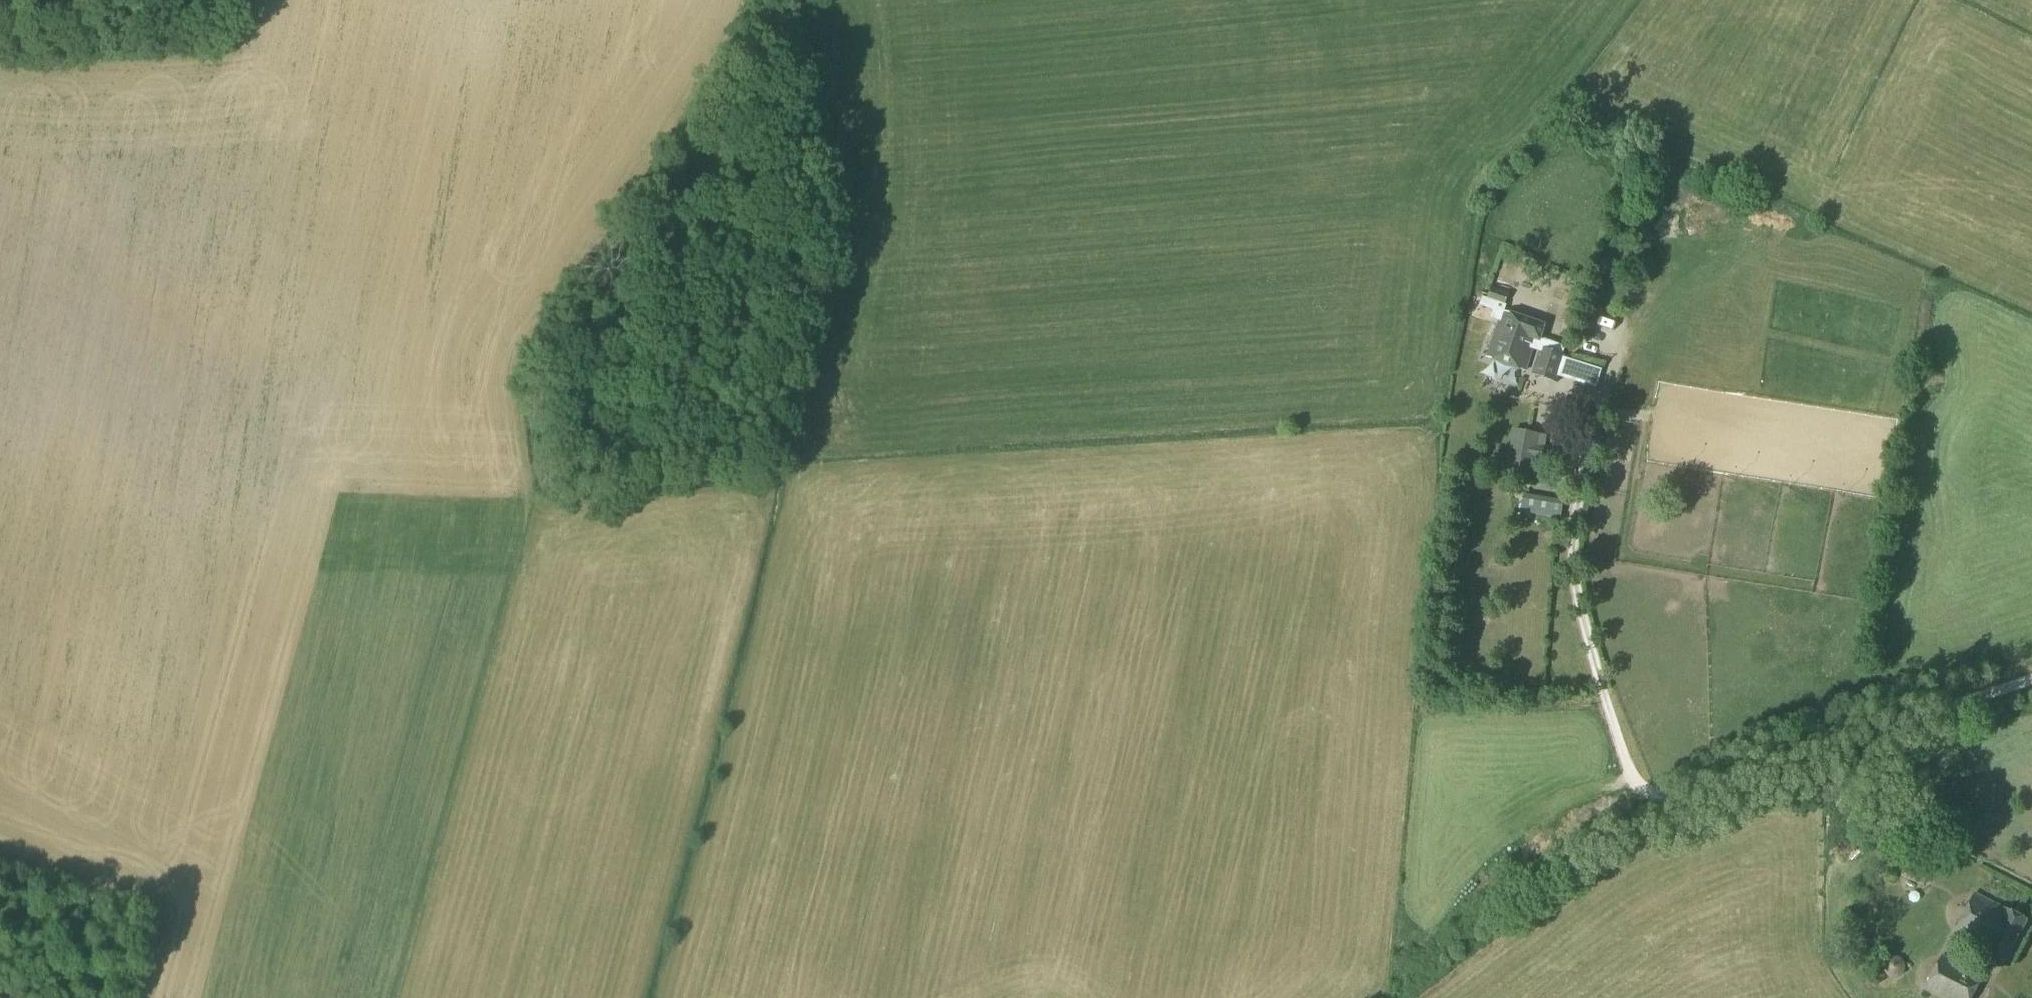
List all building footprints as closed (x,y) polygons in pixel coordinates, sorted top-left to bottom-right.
[(1491,290),(1487,300),(1505,306),(1509,295),(1491,289),(1491,290)] [(1523,370),(1529,349),(1540,353),(1542,347),(1563,354),(1565,347),(1538,339),(1543,325),(1500,311),(1484,357),(1523,370)] [(1557,381),(1565,354),(1563,354),(1542,347),(1540,353),(1534,374),(1557,381)] [(1538,476),(1545,436),(1514,431),(1506,470),(1538,476)] [(1923,888),(1931,871),(1909,860),(1901,877),(1923,888)] [(2003,964),(2025,921),(1972,894),(1952,934),(1985,951),(1983,955),(2003,964)] [(1984,977),(1942,956),(1924,992),(1935,997),(1973,997),(1984,977)] [(1911,962),(1896,966),(1901,986),(1917,982),(1911,962)]
